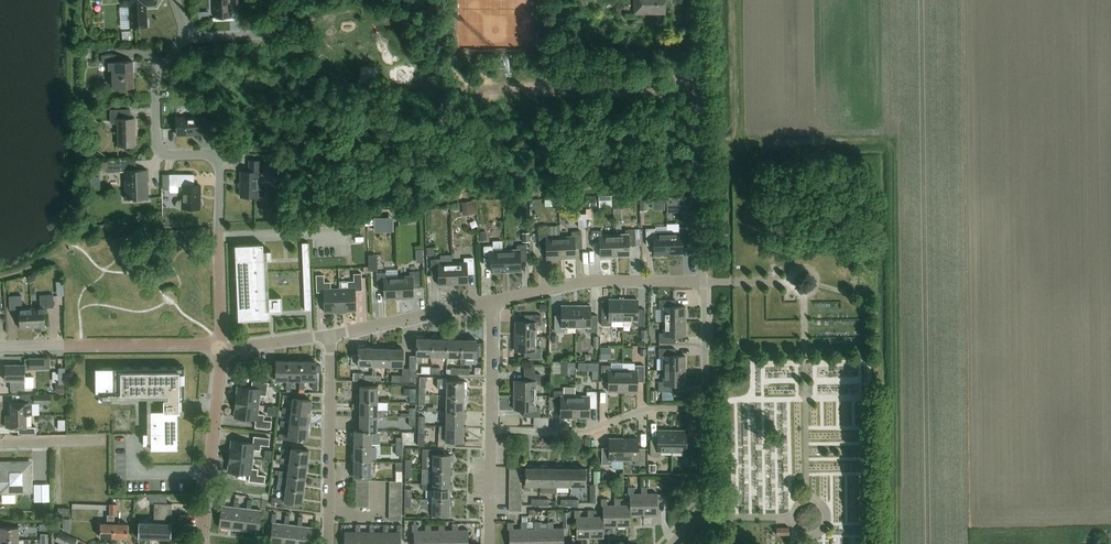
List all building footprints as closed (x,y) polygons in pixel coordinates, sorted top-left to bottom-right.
[(154,5),(154,0),(124,0),(125,6),(130,6),(131,27),(148,26),(146,5),(154,5)] [(216,18),(231,18),(231,3),(242,3),(242,0),(216,0),(216,18)] [(666,14),(666,0),(635,0),(635,13),(666,14)] [(123,40),(131,40),(131,31),(122,31),(123,40)] [(117,55),(102,55),(103,63),(109,63),(109,69),(113,69),(113,88),(134,87),(134,76),(136,76),(136,61),(117,62),(117,55)] [(119,146),(136,145),(135,118),(131,118),(131,109),(111,110),(111,123),(118,123),(119,146)] [(203,126),(211,125),(210,111),(201,112),(202,117),(177,118),(178,135),(203,134),(203,126)] [(136,160),(109,161),(109,170),(109,171),(125,171),(126,200),(148,199),(148,170),(137,170),(136,160)] [(264,173),(264,161),(250,161),(250,172),(242,172),(241,197),(259,197),(259,173),(264,173)] [(278,180),(278,167),(270,167),(270,180),(278,180)] [(177,204),(177,206),(178,209),(180,209),(183,209),(183,208),(201,209),(201,186),(195,186),(195,174),(170,174),(170,186),(183,186),(182,200),(180,200),(177,201),(177,204)] [(612,195),(599,196),(599,206),(613,206),(612,195)] [(679,196),(666,197),(667,209),(679,209),(679,212),(690,211),(690,205),(679,205),(679,196)] [(649,197),(641,197),(641,210),(649,210),(649,197)] [(665,210),(664,197),(652,197),(653,204),(659,204),(659,210),(665,210)] [(475,200),(461,202),(463,215),(477,213),(475,200)] [(587,226),(587,218),(587,213),(579,214),(579,227),(587,226)] [(615,235),(616,256),(630,256),(630,246),(637,246),(636,225),(628,226),(628,229),(626,229),(626,234),(615,235)] [(668,233),(669,254),(684,254),(684,244),(690,244),(690,227),(680,228),(680,232),(668,233)] [(669,254),(668,233),(657,233),(656,228),(647,229),(647,245),(654,245),(654,255),(669,254)] [(616,256),(615,235),(603,235),(603,230),(593,231),(594,247),(601,247),(601,257),(616,256)] [(561,237),(562,258),(577,257),(577,248),(583,248),(583,231),(573,231),(573,236),(561,237)] [(562,258),(561,237),(549,237),(549,233),(539,233),(540,250),(547,249),(547,259),(562,258)] [(263,245),(235,246),(239,321),(271,320),(270,312),(282,312),(282,297),(266,298),(264,260),(272,260),(271,251),(264,251),(263,245)] [(506,251),(507,272),(522,271),(521,261),(529,261),(528,245),(518,245),(518,250),(506,251)] [(506,251),(495,251),(494,246),(485,247),(486,263),(492,263),(493,272),(507,272),(506,251)] [(378,270),(378,254),(369,255),(369,271),(378,270)] [(453,263),(454,285),(469,284),(468,274),(475,274),(474,258),(465,258),(465,263),(453,263)] [(454,285),(453,263),(441,264),(441,259),(432,260),(432,275),(439,275),(440,285),(454,285)] [(399,277),(400,298),(414,298),(414,288),(421,288),(421,272),(411,272),(411,276),(399,277)] [(400,298),(399,277),(388,277),(387,273),(378,273),(378,290),(385,289),(385,299),(400,298)] [(340,289),(341,312),(357,311),(356,291),(363,291),(362,274),(354,274),(354,281),(348,282),(349,288),(340,289)] [(341,312),(340,289),(331,289),(331,282),(325,283),(324,276),(317,276),(317,292),(324,292),(325,313),(341,312)] [(32,309),(33,329),(47,328),(46,309),(54,308),(54,295),(40,296),(41,309),(32,309)] [(33,329),(32,309),(23,309),(22,296),(9,297),(10,310),(20,310),(21,329),(33,329)] [(624,320),(624,299),(610,299),(610,309),(603,309),(602,325),(612,325),(612,320),(624,320)] [(624,299),(624,320),(636,320),(636,325),(646,325),(646,309),(639,309),(639,299),(624,299)] [(664,320),(687,321),(687,306),(677,306),(677,299),(660,299),(660,309),(665,309),(664,320)] [(577,327),(577,306),(562,306),(562,315),(555,315),(555,331),(565,331),(565,327),(577,327)] [(577,306),(577,327),(588,327),(588,332),(598,332),(598,315),(591,315),(591,306),(577,306)] [(516,336),(537,337),(537,325),(542,325),(542,315),(526,315),(526,322),(516,322),(516,336)] [(686,335),(687,321),(664,320),(664,333),(660,332),(660,342),(676,342),(677,335),(686,335)] [(432,339),(424,339),(424,336),(417,336),(417,354),(410,354),(410,367),(417,367),(417,361),(423,361),(423,356),(432,356),(432,339)] [(447,339),(439,339),(439,336),(432,336),(432,339),(432,356),(447,356),(447,339)] [(462,339),(454,339),(454,336),(447,336),(447,339),(447,356),(462,357),(462,339)] [(462,339),(462,357),(477,357),(477,342),(477,339),(468,339),(469,337),(462,336),(462,339)] [(537,348),(537,337),(516,336),(516,351),(525,351),(525,358),(542,358),(542,348),(537,348)] [(359,345),(359,365),(374,366),(374,357),(374,348),(366,348),(366,345),(359,345)] [(389,349),(381,348),(381,346),(374,346),(374,348),(374,366),(388,366),(389,349)] [(389,349),(388,366),(403,366),(404,349),(395,349),(395,346),(389,346),(389,349)] [(610,357),(610,347),(600,347),(600,357),(600,359),(610,359),(610,357)] [(664,370),(686,370),(686,356),(676,355),(676,348),(660,348),(660,358),(664,358),(664,370)] [(26,366),(26,370),(44,370),(44,358),(30,358),(30,359),(26,359),(26,366)] [(290,380),(290,361),(276,361),(276,380),(287,380),(287,389),(292,389),(292,380),(290,380)] [(303,380),(303,361),(290,361),(290,380),(292,380),(300,380),(300,389),(305,389),(305,380),(303,380)] [(303,380),(305,380),(314,380),(314,389),(319,390),(319,380),(317,380),(317,361),(303,361),(303,380)] [(26,370),(26,366),(6,365),(6,381),(26,381),(26,370)] [(624,391),(624,370),(612,370),(612,365),(602,365),(602,382),(609,382),(609,391),(624,391)] [(624,370),(624,391),(638,391),(638,382),(645,382),(645,365),(635,365),(635,370),(624,370)] [(180,400),(184,400),(184,367),(95,368),(95,394),(99,394),(99,402),(111,401),(111,397),(103,397),(103,394),(169,393),(169,399),(163,399),(163,411),(151,411),(151,441),(148,441),(148,433),(143,433),(143,446),(151,446),(151,449),(178,449),(177,418),(174,418),(174,412),(180,412),(180,400)] [(393,383),(410,383),(410,369),(403,369),(403,376),(393,376),(393,383)] [(686,384),(686,370),(664,370),(664,381),(660,381),(660,391),(676,391),(676,384),(686,384)] [(359,373),(358,381),(373,382),(373,375),(365,375),(365,373),(359,373)] [(515,396),(536,396),(536,384),(541,384),(541,374),(525,374),(525,381),(515,381),(515,396)] [(465,397),(465,389),(467,389),(468,382),(448,382),(448,379),(438,379),(438,388),(447,388),(447,397),(465,397)] [(239,386),(237,402),(260,405),(261,395),(268,396),(269,382),(268,382),(260,382),(253,381),(253,388),(239,386)] [(55,384),(56,393),(64,392),(64,384),(55,384)] [(361,402),(378,402),(379,387),(361,386),(361,395),(358,395),(358,402),(361,402)] [(576,417),(576,396),(564,396),(564,391),(554,391),(554,407),(561,407),(561,417),(576,417)] [(576,396),(576,417),(590,417),(590,408),(597,408),(597,391),(588,391),(588,396),(576,396)] [(51,403),(51,395),(51,394),(34,395),(34,403),(51,403)] [(536,407),(536,396),(515,396),(515,410),(524,410),(524,417),(541,417),(541,407),(536,407)] [(465,397),(447,397),(447,411),(464,412),(464,411),(465,403),(467,403),(467,397),(465,397)] [(291,412),(310,414),(312,400),(303,399),(293,398),(292,409),(283,408),(282,413),(291,414),(291,412)] [(260,405),(237,402),(235,417),(257,420),(256,427),(272,429),(273,421),(265,420),(266,414),(259,414),(260,405)] [(378,409),(378,402),(361,402),(361,410),(358,410),(358,416),(361,416),(378,416),(388,417),(388,409),(378,409)] [(11,415),(26,415),(26,416),(32,415),(32,403),(11,403),(11,415)] [(467,411),(464,411),(464,412),(447,411),(447,426),(464,426),(464,418),(467,418),(467,411)] [(309,427),(310,414),(291,412),(291,414),(290,422),(281,421),(281,426),(290,427),(290,425),(309,427)] [(26,416),(26,415),(11,415),(6,415),(6,428),(20,427),(20,434),(36,434),(36,427),(26,427),(26,416)] [(378,432),(378,416),(361,416),(361,424),(358,424),(358,431),(373,431),(378,432)] [(307,441),(309,427),(290,425),(290,427),(289,435),(280,434),(279,439),(289,440),(289,439),(307,441)] [(464,426),(447,426),(440,426),(440,433),(447,433),(447,441),(464,442),(464,433),(467,433),(467,426),(464,426)] [(673,451),(673,429),(659,429),(659,439),(651,439),(651,455),(661,455),(661,451),(673,451)] [(673,429),(673,451),(684,451),(684,455),(694,456),(694,439),(688,439),(688,430),(673,429)] [(358,431),(355,431),(355,439),(352,439),(352,446),(355,446),(372,446),(373,431),(358,431)] [(270,446),(271,438),(255,436),(254,443),(232,441),(230,457),(254,460),(255,450),(262,450),(262,445),(270,446)] [(625,459),(624,438),(610,438),(610,447),(603,447),(603,464),(613,464),(613,459),(625,459)] [(624,438),(625,459),(636,459),(636,464),(646,464),(646,448),(639,448),(639,438),(624,438)] [(372,461),(372,446),(355,446),(355,454),(352,454),(352,461),(355,461),(355,460),(372,461)] [(281,458),(281,463),(290,464),(290,462),(308,464),(310,451),(292,448),(291,459),(281,458)] [(451,470),(451,469),(451,461),(454,461),(454,455),(434,454),(433,469),(451,470)] [(230,457),(229,472),(250,474),(250,481),(266,483),(266,475),(259,474),(259,469),(253,468),(254,460),(230,457)] [(372,476),(372,461),(355,460),(355,461),(355,469),(352,469),(352,476),(372,476)] [(280,471),(279,476),(288,477),(288,475),(306,477),(308,464),(290,462),(290,464),(289,472),(280,471)] [(2,464),(2,472),(0,472),(0,490),(2,490),(2,493),(32,492),(31,463),(2,464)] [(542,468),(541,468),(533,468),(533,465),(526,465),(526,485),(523,485),(523,491),(530,491),(530,485),(541,485),(542,468)] [(556,486),(556,468),(548,468),(548,465),(541,465),(541,468),(542,468),(541,485),(556,486)] [(571,468),(563,468),(563,466),(556,466),(556,468),(556,486),(571,486),(571,468)] [(571,468),(571,486),(586,486),(586,468),(578,468),(578,466),(571,466),(571,468)] [(453,469),(451,469),(451,470),(433,469),(433,484),(450,484),(451,476),(453,476),(453,469)] [(278,484),(277,489),(286,490),(287,488),(305,491),(306,477),(288,475),(288,477),(287,485),(278,484)] [(450,484),(433,484),(423,484),(423,489),(433,489),(433,499),(450,499),(450,491),(453,491),(453,484),(450,484)] [(635,487),(629,487),(629,494),(630,494),(631,504),(632,504),(632,514),(645,514),(645,493),(642,493),(635,493),(635,487)] [(644,487),(642,487),(642,493),(645,493),(645,514),(658,514),(658,492),(648,493),(648,487),(644,487)] [(303,504),(305,491),(287,488),(286,490),(285,498),(276,497),(276,502),(277,502),(285,503),(285,502),(303,504)] [(223,506),(220,527),(233,529),(236,507),(234,507),(225,506),(227,497),(223,497),(221,506),(223,506)] [(236,507),(233,529),(246,530),(249,508),(248,508),(238,507),(240,499),(235,498),(234,507),(236,507)] [(450,499),(433,499),(420,498),(420,504),(423,504),(423,508),(432,508),(432,514),(450,514),(450,506),(453,506),(453,499),(450,499)] [(608,499),(602,499),(602,505),(603,505),(603,516),(604,516),(605,526),(618,526),(618,505),(616,505),(608,505),(608,499)] [(621,499),(616,499),(616,505),(618,505),(618,526),(632,526),(632,514),(632,504),(631,504),(621,504),(621,499)] [(249,508),(246,530),(260,532),(262,510),(252,509),(253,500),(249,500),(248,508),(249,508)] [(171,539),(173,503),(166,503),(155,502),(155,522),(140,521),(139,538),(171,539)] [(71,516),(71,508),(59,508),(58,516),(71,516)] [(580,511),(575,511),(575,517),(577,517),(577,538),(591,538),(591,516),(588,516),(580,516),(580,511)] [(594,511),(588,511),(588,516),(591,516),(591,538),(605,537),(605,526),(604,516),(603,516),(594,516),(594,511)] [(100,524),(100,537),(114,538),(114,524),(115,514),(110,514),(107,514),(107,524),(100,524)] [(271,543),(284,543),(287,524),(285,524),(276,523),(277,514),(273,514),(272,523),(273,523),(271,543)] [(284,543),(298,543),(300,526),(298,526),(290,525),(291,516),(286,515),(285,524),(287,524),(284,543)] [(298,543),(311,543),(313,528),(310,527),(302,526),(303,517),(299,517),(298,526),(300,526),(298,543)] [(535,522),(535,529),(537,529),(537,543),(551,543),(551,528),(549,528),(541,529),(541,522),(535,522)] [(549,522),(549,528),(551,528),(551,543),(564,543),(564,528),(554,528),(554,522),(549,522)] [(508,523),(509,530),(510,530),(510,543),(524,543),(524,529),(522,529),(514,529),(514,523),(508,523)] [(522,523),(522,529),(524,529),(524,543),(537,543),(537,529),(535,529),(527,529),(527,523),(522,523)] [(128,524),(114,524),(114,538),(128,538),(128,524)] [(413,525),(413,531),(415,531),(415,543),(429,543),(428,530),(426,530),(419,530),(418,524),(413,525)] [(426,524),(426,530),(428,530),(429,543),(442,543),(442,530),(440,530),(432,530),(432,524),(426,524)] [(440,524),(440,530),(442,530),(442,543),(456,543),(455,530),(453,530),(446,530),(446,524),(440,524)] [(453,524),(453,530),(455,530),(456,543),(469,543),(469,530),(459,530),(459,524),(453,524)] [(345,543),(359,543),(359,533),(361,533),(361,525),(357,525),(357,533),(345,533),(345,543)] [(359,543),(373,543),(373,533),(375,533),(375,525),(371,525),(371,533),(361,533),(359,533),(359,543)] [(373,543),(387,543),(387,533),(389,533),(389,525),(384,525),(384,533),(375,533),(373,533),(373,543)] [(387,543),(401,543),(401,534),(403,534),(403,525),(398,525),(398,533),(389,533),(387,533),(387,543)] [(1,539),(19,540),(19,527),(1,527),(1,539)] [(55,528),(51,536),(56,539),(60,531),(55,528)] [(55,540),(64,543),(75,543),(77,539),(60,531),(56,539),(55,540)]
